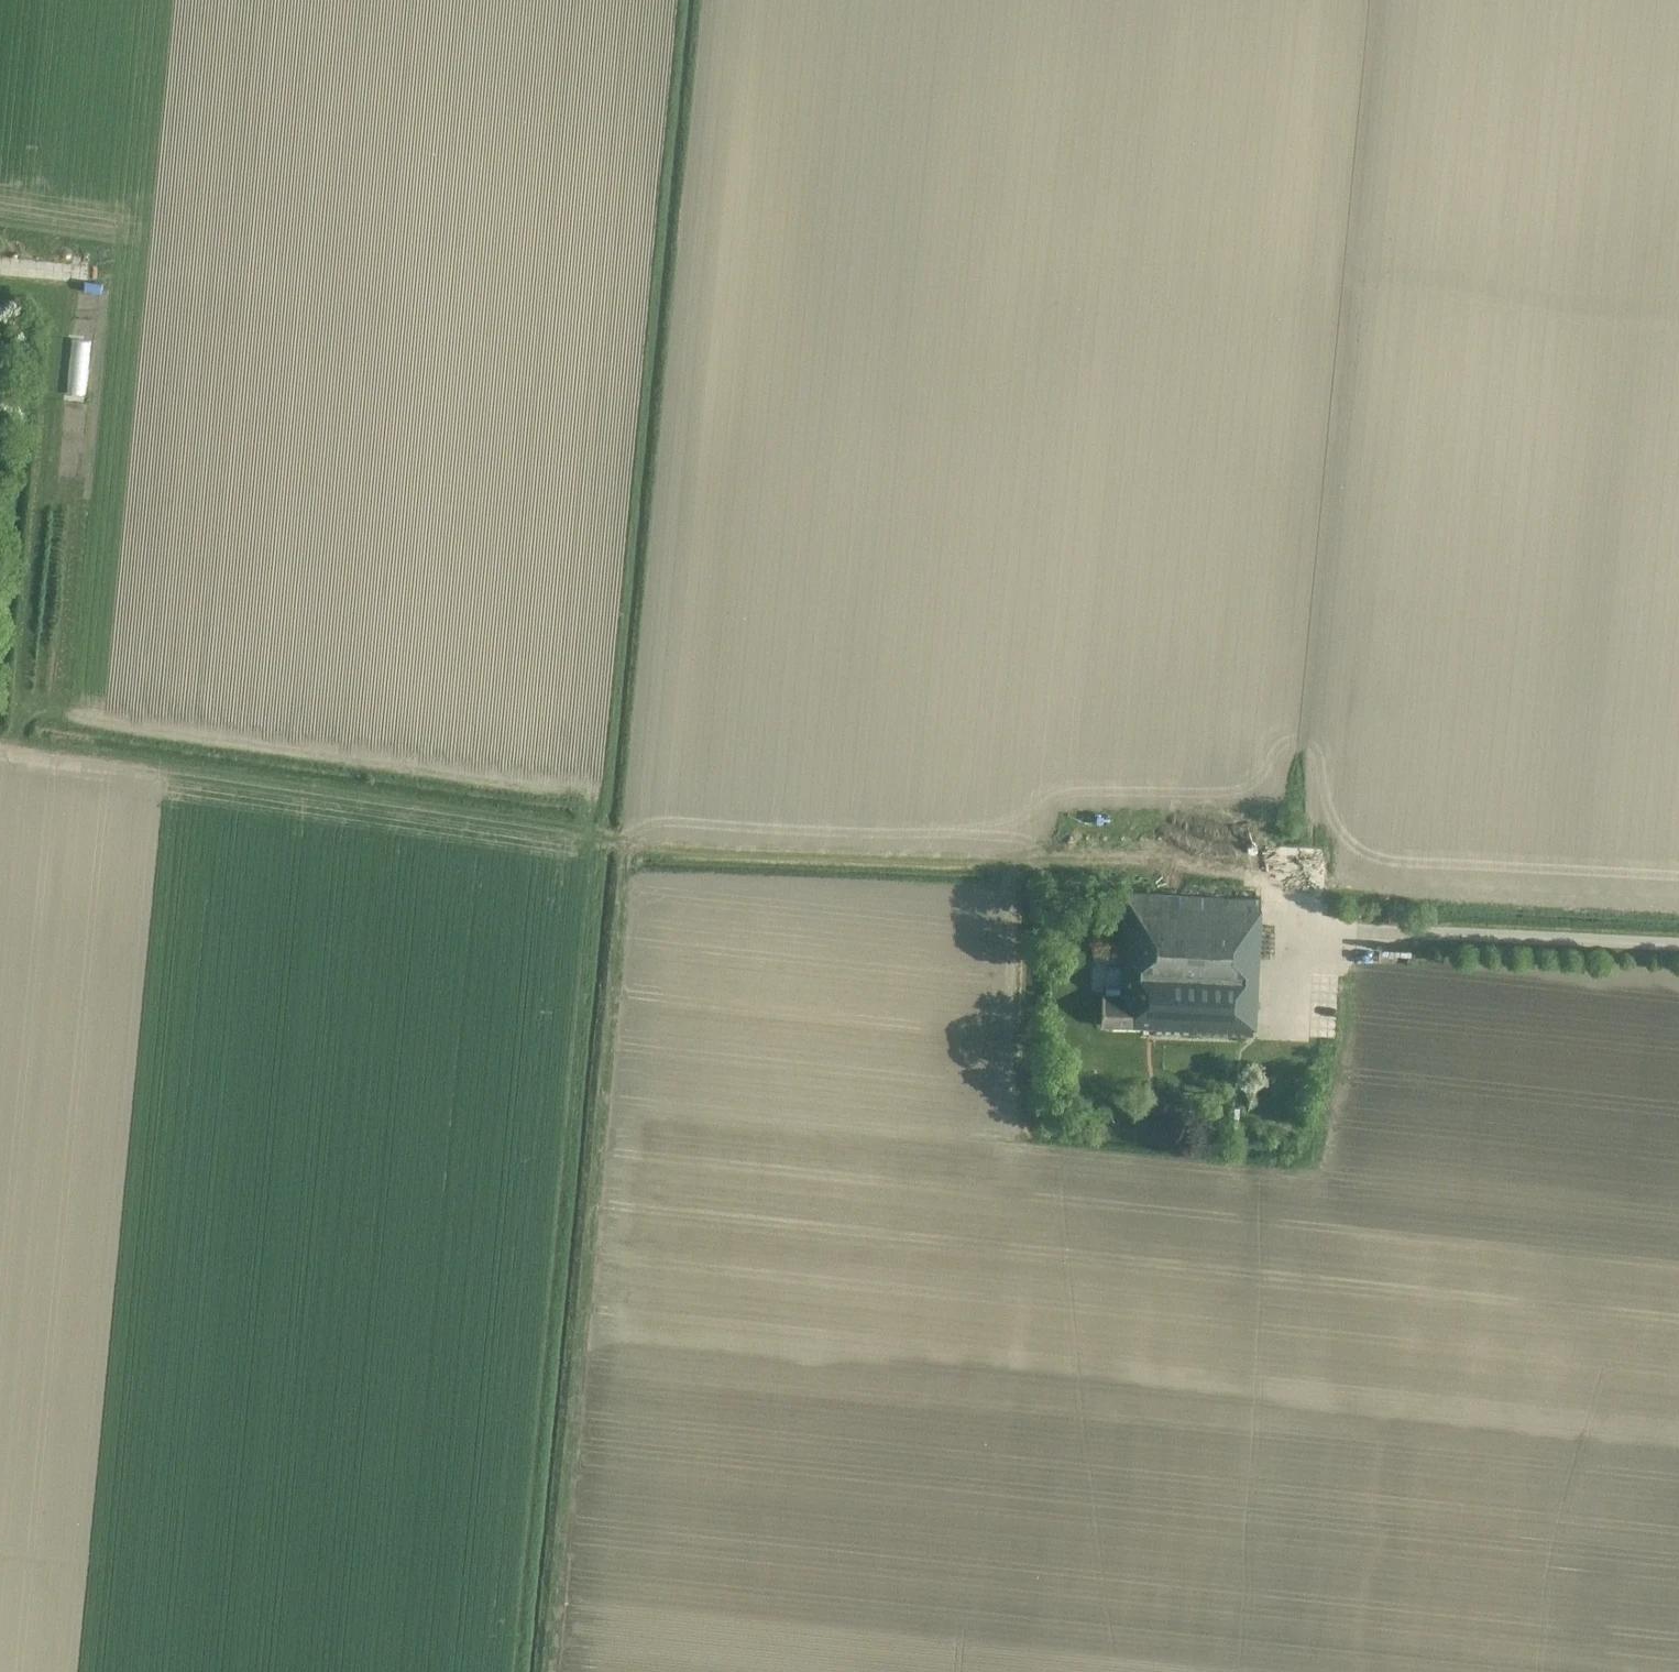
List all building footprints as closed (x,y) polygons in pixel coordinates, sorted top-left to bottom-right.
[(1254,1035),(1260,898),(1124,891),(1121,993),(1101,993),(1100,1024),(1153,1026),(1153,1030),(1254,1035)]
